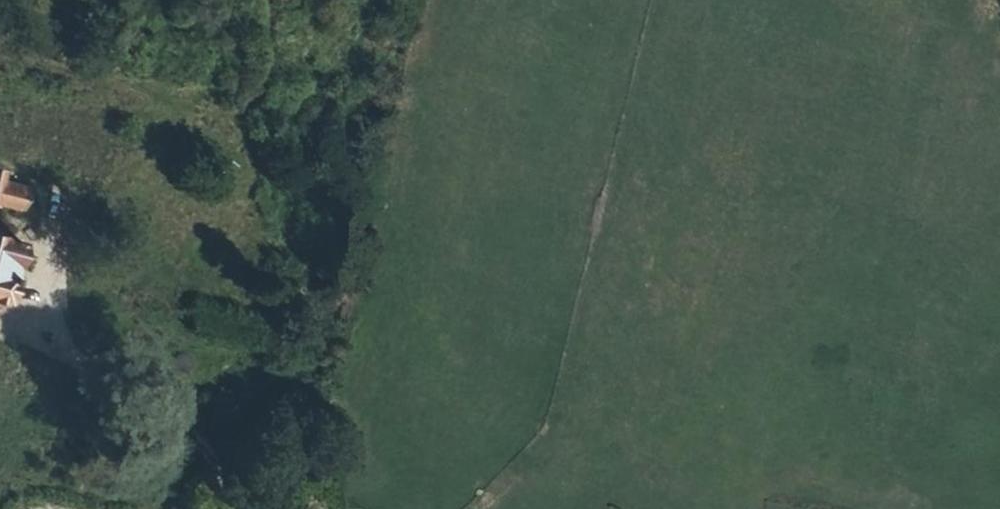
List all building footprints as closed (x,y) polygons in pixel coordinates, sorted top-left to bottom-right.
[(21,217),(29,193),(4,186),(7,175),(0,173),(0,211),(21,217)] [(9,302),(19,266),(27,259),(23,249),(0,242),(0,304),(9,302)]
